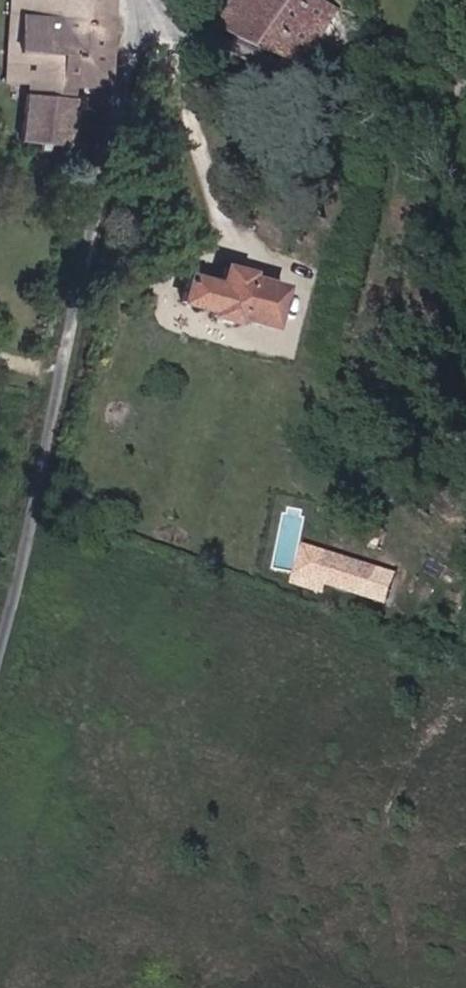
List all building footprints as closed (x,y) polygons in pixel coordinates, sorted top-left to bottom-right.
[(73,84),(109,85),(111,23),(27,21),(28,0),(14,0),(12,82),(27,82),(73,84)] [(111,0),(28,0),(27,21),(111,23),(111,0)] [(330,0),(242,0),(229,22),(257,39),(305,67),(341,6),(330,0)] [(27,82),(26,95),(72,97),(73,84),(27,82)] [(71,142),(72,97),(26,95),(25,141),(71,142)] [(191,276),(184,305),(215,312),(214,318),(241,324),(243,316),(280,324),(288,288),(253,280),(255,272),(227,266),(223,283),(191,276)] [(325,578),(355,587),(362,564),(301,546),(290,582),(321,591),(325,578)] [(362,564),(355,587),(384,596),(391,573),(362,564)]
